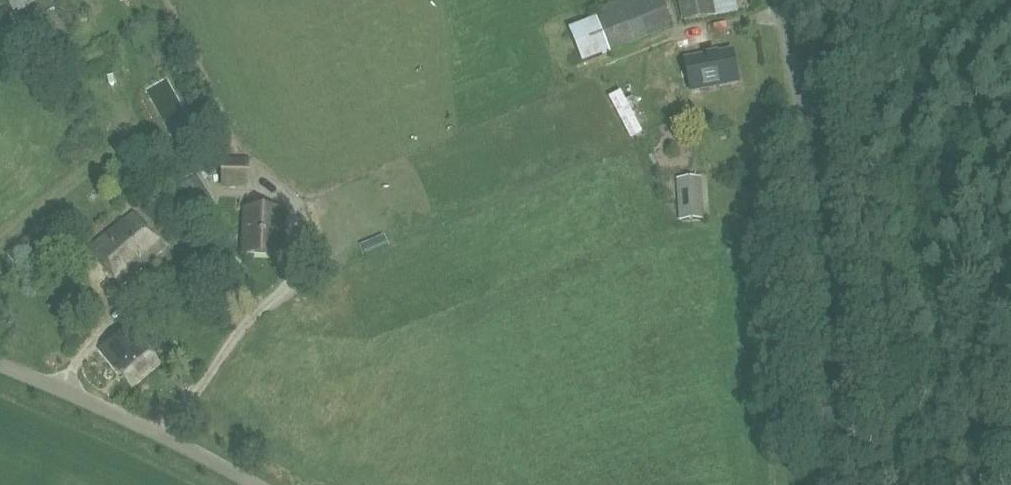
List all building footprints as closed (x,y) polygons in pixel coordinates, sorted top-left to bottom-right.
[(16,1),(20,12),(42,3),(41,0),(17,0),(16,1)] [(674,27),(663,0),(619,0),(593,11),(596,19),(570,29),(584,63),(610,52),(611,54),(674,27)] [(683,22),(720,15),(717,0),(678,0),(683,22)] [(722,87),(738,84),(732,53),(680,63),(687,104),(724,97),(722,87)] [(177,83),(155,94),(174,132),(196,122),(177,83)] [(222,188),(250,190),(252,162),(224,160),(222,188)] [(182,188),(198,212),(213,202),(198,178),(182,188)] [(89,251),(122,289),(167,250),(133,212),(89,251)] [(246,255),(281,257),(283,213),(248,212),(246,255)] [(102,351),(133,391),(162,367),(130,328),(102,351)]
